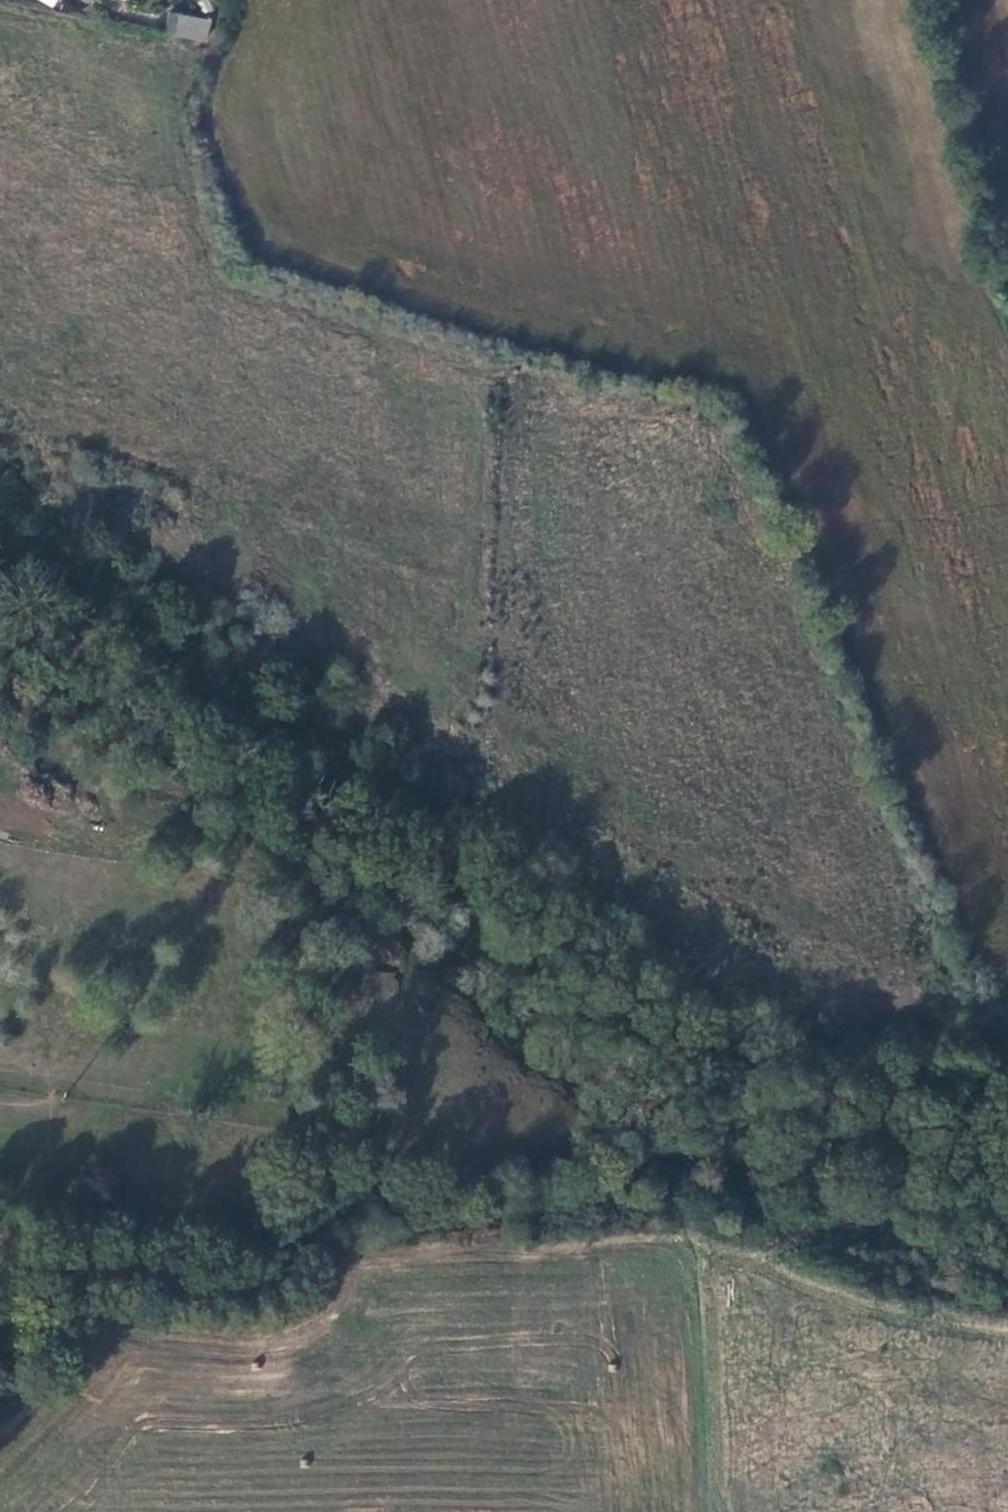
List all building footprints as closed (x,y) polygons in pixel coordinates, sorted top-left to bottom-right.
[(167,16),(162,36),(202,45),(207,26),(167,16)] [(396,974),(369,972),(367,1000),(393,1002),(396,974)]
